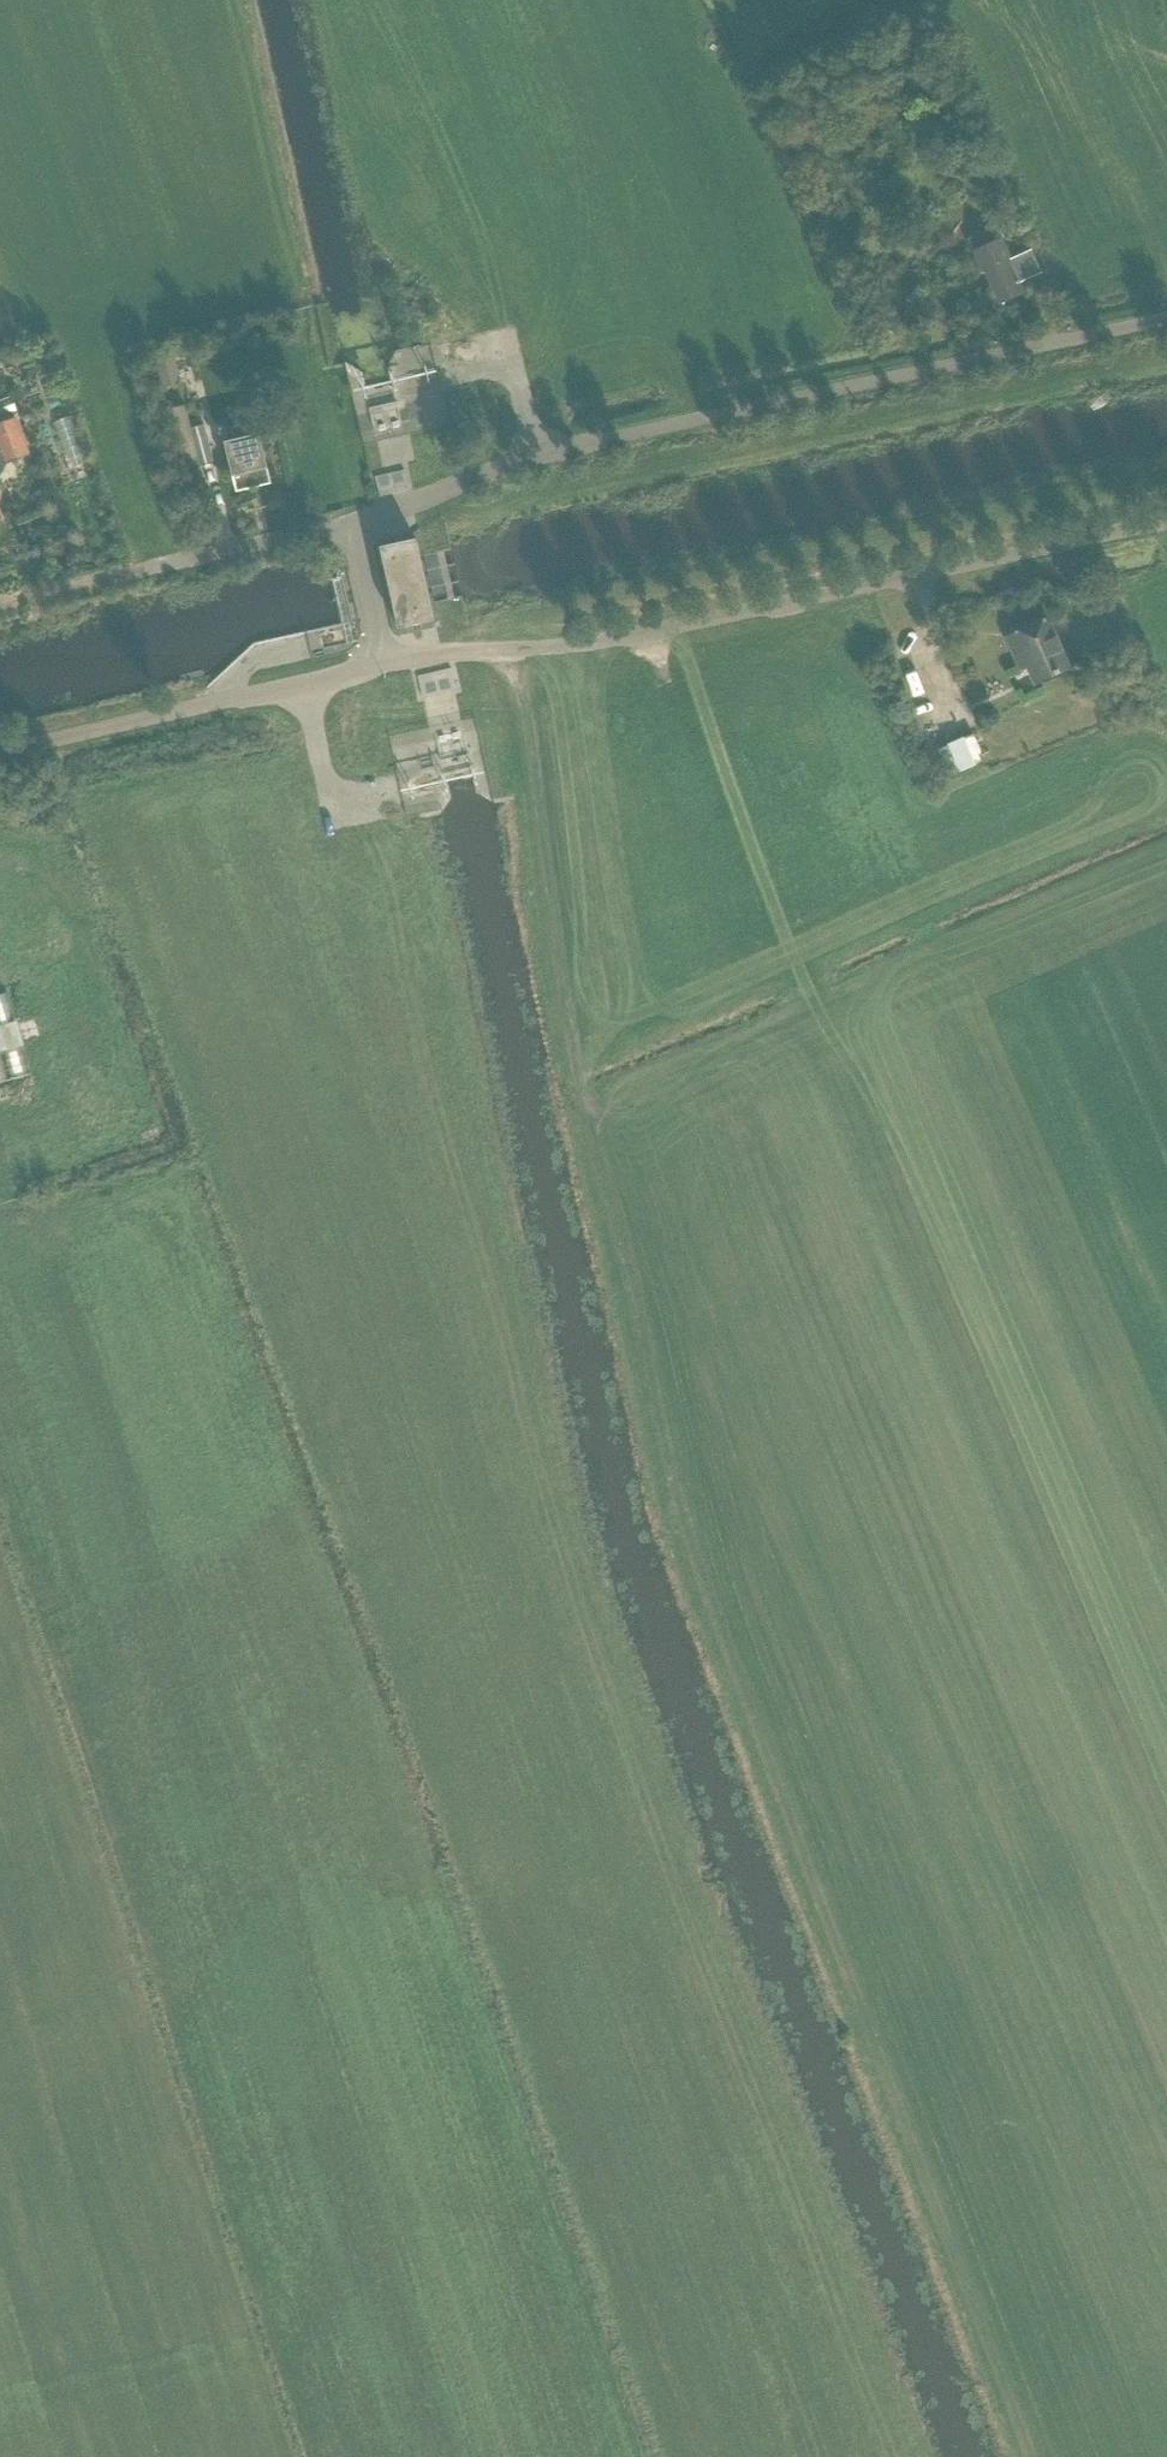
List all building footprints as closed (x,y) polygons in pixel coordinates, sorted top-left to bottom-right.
[(999,303),(1022,292),(1007,260),(1009,259),(994,227),(966,240),(982,272),(984,272),(999,303)] [(56,421),(74,467),(99,457),(80,411),(56,421)] [(4,472),(8,463),(30,454),(17,418),(0,424),(0,442),(3,451),(0,453),(0,477),(4,472)] [(200,467),(214,463),(203,425),(190,429),(187,420),(174,423),(186,469),(200,466),(200,467)] [(237,491),(272,483),(260,433),(225,442),(237,491)] [(399,628),(435,620),(417,539),(381,547),(399,628)] [(1034,683),(1070,667),(1049,619),(1007,637),(1020,668),(1027,665),(1034,683)] [(421,674),(427,694),(458,685),(453,665),(421,674)] [(952,778),(989,763),(978,735),(941,750),(952,778)] [(31,1077),(10,992),(0,995),(0,1084),(31,1077)]
